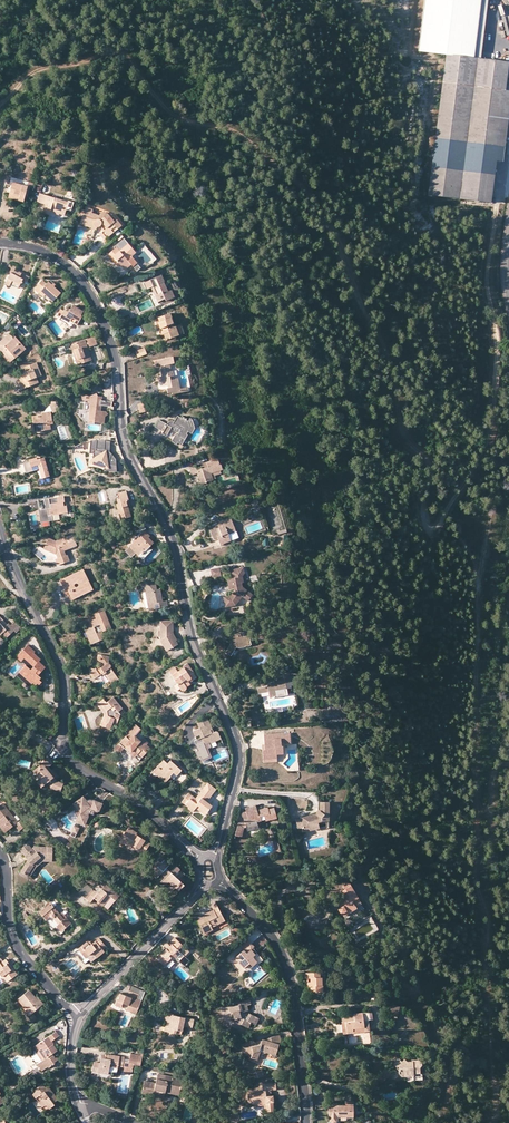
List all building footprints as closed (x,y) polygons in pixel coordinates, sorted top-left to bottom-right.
[(481,0),(424,0),(418,51),(445,55),(473,58),(481,0)] [(481,59),(488,0),(481,0),(473,58),(481,59)] [(472,115),(501,119),(505,90),(508,62),(481,59),(473,58),(445,55),(444,64),(436,125),(471,129),(472,115)] [(496,161),(501,119),(472,115),(471,129),(436,125),(433,153),(496,161)] [(501,119),(496,161),(503,161),(508,120),(501,119)] [(428,195),(491,202),(496,161),(433,153),(428,195)] [(41,185),(34,184),(33,189),(32,192),(39,193),(41,185)] [(28,188),(13,185),(9,197),(20,200),(19,203),(24,204),(28,188)] [(45,205),(48,196),(40,194),(37,202),(45,205)] [(54,211),(65,214),(67,208),(72,209),(74,203),(69,201),(69,202),(48,196),(45,205),(43,213),(50,215),(52,209),(54,210),(54,211)] [(96,226),(97,227),(98,227),(99,227),(100,227),(101,226),(105,231),(100,234),(105,240),(122,227),(114,217),(111,219),(108,215),(104,213),(100,215),(99,216),(92,213),(93,210),(86,207),(85,210),(81,208),(77,215),(82,218),(82,220),(87,222),(88,221),(90,220),(95,222),(95,223),(95,224),(95,225),(96,226)] [(87,222),(82,220),(80,223),(96,229),(97,227),(96,226),(95,225),(95,224),(95,223),(95,222),(90,220),(88,221),(87,222)] [(137,263),(131,256),(135,252),(124,239),(115,247),(117,249),(108,256),(111,259),(114,257),(120,265),(124,270),(131,264),(133,266),(137,263)] [(144,252),(151,260),(153,263),(157,259),(145,246),(141,249),(144,252)] [(114,257),(111,259),(118,267),(120,265),(114,257)] [(12,282),(19,286),(23,280),(27,282),(29,278),(17,271),(17,272),(14,271),(15,270),(12,268),(9,273),(10,273),(5,284),(9,287),(10,284),(12,282)] [(156,294),(154,295),(158,303),(165,299),(166,301),(175,297),(172,290),(168,292),(164,282),(165,282),(162,275),(144,282),(147,290),(151,288),(153,287),(156,294)] [(40,291),(50,300),(53,302),(60,293),(54,287),(52,285),(48,282),(46,284),(42,281),(34,290),(38,294),(40,291)] [(40,291),(38,294),(43,298),(44,297),(49,301),(50,300),(40,291)] [(66,324),(69,329),(71,328),(73,324),(77,326),(82,317),(80,316),(83,312),(73,306),(70,310),(65,307),(63,311),(60,310),(57,315),(61,317),(59,320),(66,324)] [(116,311),(120,319),(131,314),(127,307),(116,311)] [(168,333),(170,339),(184,334),(181,325),(174,328),(169,314),(158,318),(160,323),(158,323),(162,335),(164,335),(168,333)] [(26,349),(16,338),(14,340),(13,338),(9,334),(0,342),(0,349),(1,351),(4,354),(11,362),(26,349)] [(89,347),(97,345),(94,337),(87,339),(89,347)] [(77,365),(91,361),(90,356),(87,357),(86,352),(88,352),(84,340),(75,344),(76,349),(74,350),(75,355),(74,355),(77,365)] [(61,356),(68,354),(65,347),(59,349),(61,356)] [(144,348),(135,351),(138,358),(147,355),(144,348)] [(11,362),(4,354),(3,356),(9,364),(11,362)] [(172,395),(187,392),(187,388),(180,389),(178,390),(176,380),(170,381),(170,377),(174,376),(173,371),(171,372),(170,365),(174,364),(173,357),(154,361),(154,365),(158,364),(161,367),(164,366),(164,367),(160,368),(161,377),(153,378),(154,383),(162,382),(162,383),(167,382),(167,385),(168,389),(167,389),(168,394),(172,393),(172,395)] [(36,378),(41,376),(36,363),(23,368),(25,372),(27,372),(29,376),(24,378),(19,379),(21,383),(20,384),(22,390),(38,383),(36,378)] [(94,420),(94,422),(104,423),(104,417),(108,415),(105,412),(101,411),(97,411),(98,405),(102,406),(111,407),(111,402),(101,401),(102,397),(98,397),(96,394),(91,396),(79,394),(78,400),(87,401),(91,402),(90,412),(89,420),(94,420)] [(140,413),(147,411),(145,403),(137,405),(140,413)] [(50,425),(52,424),(50,412),(45,413),(45,415),(42,415),(33,417),(34,424),(33,425),(34,432),(50,430),(50,425)] [(192,427),(190,421),(187,421),(186,420),(186,419),(182,416),(181,419),(177,416),(174,422),(172,421),(169,422),(167,425),(159,420),(155,427),(163,432),(163,434),(166,436),(171,429),(178,433),(177,436),(176,434),(172,441),(175,443),(174,444),(176,445),(177,442),(180,444),(179,445),(181,445),(187,436),(186,435),(188,432),(189,432),(192,427)] [(112,452),(109,451),(109,440),(101,440),(95,439),(91,439),(90,450),(94,451),(93,462),(96,462),(99,463),(105,464),(108,465),(105,469),(107,469),(110,470),(113,471),(117,471),(117,458),(112,452)] [(93,462),(94,451),(90,450),(88,465),(93,466),(100,467),(105,469),(108,465),(105,464),(99,463),(96,462),(93,462)] [(42,479),(49,477),(44,458),(41,459),(40,457),(29,460),(29,462),(23,464),(26,473),(39,470),(42,479)] [(210,474),(220,471),(222,470),(221,465),(219,466),(217,460),(206,463),(207,465),(208,468),(202,470),(201,468),(196,470),(197,473),(200,481),(205,480),(206,483),(213,481),(212,480),(210,474)] [(210,474),(212,480),(216,479),(214,476),(221,474),(220,471),(210,474)] [(126,491),(118,494),(120,503),(117,504),(116,504),(120,520),(130,517),(127,506),(126,502),(129,501),(126,491)] [(45,499),(46,509),(40,510),(42,521),(49,520),(48,516),(52,515),(67,513),(66,506),(64,506),(64,502),(65,502),(64,496),(45,499)] [(228,532),(235,530),(231,518),(221,522),(222,526),(218,527),(210,530),(212,537),(217,536),(218,538),(220,543),(230,540),(230,539),(228,532)] [(150,536),(144,530),(128,546),(139,557),(141,555),(149,547),(153,543),(148,538),(150,536)] [(230,539),(237,536),(235,530),(228,532),(230,539)] [(56,555),(58,559),(60,565),(69,561),(67,555),(66,556),(64,551),(71,548),(66,537),(55,542),(48,539),(44,549),(56,555)] [(151,550),(149,547),(141,555),(143,557),(151,550)] [(243,567),(233,569),(234,572),(230,573),(231,578),(232,578),(234,588),(234,590),(229,595),(223,596),(224,606),(235,604),(242,596),(247,601),(252,595),(242,586),(241,583),(243,582),(242,576),(244,573),(243,567)] [(210,569),(212,578),(221,576),(221,575),(220,572),(219,568),(210,569)] [(83,570),(80,571),(90,591),(92,590),(83,570)] [(65,596),(67,595),(70,601),(90,591),(80,571),(59,582),(65,596)] [(155,585),(149,577),(140,585),(144,590),(141,592),(144,609),(148,611),(168,607),(167,601),(163,602),(162,597),(159,597),(158,595),(161,592),(160,589),(156,590),(155,585)] [(89,629),(87,630),(92,641),(96,639),(97,642),(104,639),(101,632),(111,628),(103,610),(98,612),(98,613),(94,614),(96,620),(91,622),(90,619),(84,621),(87,627),(88,626),(89,629)] [(13,622),(10,625),(14,630),(17,632),(21,628),(11,616),(10,617),(13,622)] [(10,625),(8,623),(7,624),(5,626),(0,620),(0,636),(2,634),(6,638),(14,630),(10,625)] [(172,635),(172,623),(160,623),(160,632),(157,632),(157,638),(166,653),(177,646),(175,642),(176,641),(172,635)] [(90,644),(97,642),(96,639),(92,641),(87,630),(85,631),(90,644)] [(250,645),(247,632),(230,636),(223,631),(221,636),(229,641),(230,644),(225,653),(230,656),(235,649),(250,645)] [(28,645),(23,650),(28,654),(30,651),(33,654),(35,651),(28,645)] [(28,654),(23,650),(16,657),(21,661),(23,659),(31,665),(28,668),(25,665),(21,670),(22,672),(25,675),(24,677),(27,680),(31,684),(33,683),(35,681),(38,683),(39,684),(41,682),(39,680),(41,678),(36,673),(38,670),(40,672),(42,671),(45,667),(39,662),(41,659),(36,655),(35,656),(33,654),(30,651),(28,654)] [(111,667),(109,663),(107,664),(102,656),(98,656),(97,661),(99,661),(101,665),(103,667),(101,668),(99,666),(95,669),(91,669),(90,674),(94,680),(102,674),(103,675),(104,674),(113,686),(113,684),(118,680),(110,668),(111,667)] [(183,668),(178,671),(172,676),(177,684),(180,689),(182,691),(183,691),(184,692),(185,691),(186,689),(186,688),(190,685),(189,683),(187,681),(188,681),(190,681),(191,680),(191,679),(191,678),(189,676),(193,674),(187,664),(183,667),(183,668)] [(43,672),(45,679),(50,678),(48,672),(45,667),(42,671),(43,672)] [(169,672),(172,676),(178,671),(176,667),(169,672)] [(196,678),(193,674),(189,676),(191,678),(191,679),(191,680),(190,681),(188,681),(187,681),(189,683),(196,678)] [(286,694),(283,675),(255,680),(256,685),(266,683),(268,683),(269,685),(267,685),(256,687),(257,693),(268,691),(269,697),(286,694)] [(112,698),(106,703),(103,706),(106,711),(107,716),(105,722),(102,722),(100,726),(109,730),(112,724),(116,725),(120,715),(118,712),(122,709),(112,698)] [(104,717),(102,722),(105,722),(107,716),(106,711),(103,706),(106,703),(103,700),(97,705),(103,712),(104,717)] [(211,729),(212,728),(208,718),(197,722),(199,727),(193,730),(197,739),(195,740),(196,743),(199,749),(196,751),(199,757),(201,755),(203,758),(211,755),(205,743),(210,741),(210,742),(222,737),(219,730),(218,730),(216,729),(214,731),(212,731),(211,729)] [(140,741),(135,737),(140,730),(135,726),(118,744),(117,746),(121,750),(123,748),(124,746),(131,752),(133,750),(142,758),(147,752),(145,751),(148,747),(141,741),(140,741)] [(263,734),(264,743),(264,749),(262,749),(262,755),(269,755),(269,757),(277,756),(276,754),(283,753),(282,745),(281,745),(281,742),(284,742),(284,743),(290,743),(289,732),(263,734)] [(138,762),(142,758),(133,750),(131,752),(124,746),(123,748),(138,762)] [(47,756),(37,767),(41,773),(37,776),(40,780),(37,783),(41,788),(47,783),(50,788),(60,792),(63,784),(55,780),(53,778),(46,769),(49,767),(52,763),(47,756)] [(154,779),(157,776),(159,774),(167,782),(170,778),(170,777),(173,774),(176,776),(181,771),(170,761),(167,764),(163,760),(150,775),(154,779)] [(33,771),(37,776),(41,773),(37,767),(33,771)] [(56,776),(49,767),(46,769),(53,778),(56,776)] [(165,784),(167,782),(159,774),(157,776),(165,784)] [(215,791),(208,784),(205,788),(213,794),(215,791)] [(213,794),(205,788),(203,790),(195,799),(188,794),(182,802),(189,808),(188,809),(192,812),(195,809),(198,806),(206,813),(212,807),(206,802),(211,796),(213,794)] [(73,801),(74,802),(74,804),(74,805),(74,806),(74,807),(74,808),(74,809),(75,811),(75,812),(76,813),(77,814),(75,818),(83,822),(88,811),(92,813),(94,808),(98,810),(101,802),(93,799),(91,804),(87,802),(88,801),(83,794),(73,801)] [(328,821),(329,803),(320,802),(320,810),(316,814),(302,818),(302,819),(304,829),(309,828),(308,825),(318,822),(322,821),(328,821)] [(0,815),(2,818),(1,820),(0,820),(0,826),(5,833),(15,825),(19,830),(27,824),(24,821),(21,823),(19,821),(17,822),(2,803),(0,805),(0,815)] [(204,816),(206,813),(198,806),(195,809),(204,816)] [(268,808),(257,811),(256,808),(256,806),(253,806),(253,807),(249,808),(250,811),(246,812),(241,813),(242,818),(243,817),(244,821),(246,826),(250,825),(250,823),(257,821),(257,823),(261,821),(262,821),(260,817),(264,816),(265,820),(271,819),(271,818),(276,816),(274,808),(268,810),(268,808)] [(318,829),(318,822),(308,825),(309,828),(304,829),(302,819),(296,821),(298,830),(302,829),(303,833),(318,829)] [(246,826),(244,821),(241,822),(242,827),(240,836),(242,837),(244,829),(251,826),(251,825),(246,826)] [(76,828),(72,826),(68,835),(72,837),(76,828)] [(135,832),(128,827),(122,837),(120,840),(125,844),(131,847),(132,845),(144,853),(150,843),(144,839),(135,833),(135,832)] [(136,831),(135,832),(135,833),(144,839),(146,837),(136,831)] [(123,847),(125,844),(120,840),(122,837),(115,833),(112,838),(123,847)] [(52,857),(52,845),(34,844),(31,847),(27,841),(19,848),(23,853),(25,851),(29,856),(27,857),(20,869),(21,870),(27,874),(34,863),(42,856),(52,857)] [(66,849),(72,853),(75,849),(70,845),(66,849)] [(52,860),(52,857),(42,856),(34,863),(27,874),(21,870),(19,873),(28,878),(35,866),(43,860),(52,860)] [(161,863),(157,860),(151,866),(155,869),(151,873),(157,878),(160,874),(162,872),(166,876),(164,878),(163,879),(167,884),(169,882),(179,891),(184,885),(175,875),(181,869),(172,861),(170,864),(164,859),(161,863)] [(175,895),(179,891),(169,882),(167,884),(163,879),(161,882),(175,895)] [(119,896),(105,884),(98,893),(87,884),(80,893),(90,902),(94,898),(103,906),(111,897),(115,901),(119,896)] [(343,899),(340,901),(343,907),(341,908),(338,909),(341,914),(342,914),(344,916),(357,909),(356,906),(361,903),(351,886),(339,893),(343,899)] [(108,910),(115,901),(111,897),(103,906),(108,910)] [(221,913),(216,902),(211,905),(213,909),(205,913),(206,916),(197,921),(204,933),(213,929),(211,927),(220,922),(217,915),(221,913)] [(364,909),(361,903),(356,906),(357,909),(344,916),(346,920),(364,909)] [(63,920),(59,915),(50,904),(39,913),(45,920),(50,917),(53,918),(58,924),(54,928),(60,935),(64,931),(63,930),(71,924),(66,918),(63,920)] [(225,920),(221,913),(217,915),(220,922),(225,920)] [(99,938),(92,944),(90,946),(86,942),(75,951),(85,963),(88,960),(90,963),(104,951),(103,949),(106,947),(99,938)] [(164,947),(165,948),(167,950),(165,952),(163,950),(156,957),(165,965),(166,964),(171,959),(172,958),(170,956),(171,954),(180,962),(185,957),(190,952),(185,948),(184,949),(182,947),(184,946),(175,938),(171,942),(172,944),(170,946),(168,943),(164,947)] [(254,947),(251,944),(243,951),(246,954),(243,957),(240,953),(235,958),(245,968),(249,964),(252,967),(257,962),(259,964),(263,960),(257,953),(255,954),(251,950),(253,948),(254,947)] [(189,961),(185,957),(180,962),(184,966),(189,961)] [(6,959),(0,963),(0,974),(2,977),(3,976),(7,981),(17,974),(13,968),(12,970),(8,965),(9,963),(6,959)] [(305,979),(307,979),(311,979),(311,987),(311,992),(323,991),(323,985),(322,985),(322,978),(320,978),(320,973),(304,974),(305,979)] [(137,1014),(145,992),(130,986),(128,991),(138,995),(137,1000),(121,994),(118,1001),(117,1001),(115,1006),(121,1008),(123,1003),(128,1005),(127,1010),(137,1014)] [(29,990),(19,998),(25,1006),(23,1007),(21,1009),(28,1018),(32,1015),(31,1013),(43,1004),(39,999),(37,1001),(34,997),(29,990)] [(238,1006),(235,1006),(232,1007),(229,1008),(231,1014),(233,1013),(235,1020),(241,1019),(243,1020),(241,1025),(248,1028),(251,1023),(254,1025),(257,1018),(249,1014),(248,1015),(247,1017),(242,1014),(243,1012),(249,1011),(247,1006),(251,1005),(250,1000),(238,1003),(238,1006)] [(398,1017),(400,1007),(392,1005),(390,1016),(392,1016),(397,1017),(398,1017)] [(193,1026),(194,1020),(174,1016),(174,1014),(163,1012),(161,1020),(167,1021),(165,1028),(182,1031),(183,1026),(183,1024),(193,1026)] [(372,1020),(371,1012),(353,1014),(353,1017),(351,1017),(341,1018),(341,1024),(346,1023),(347,1032),(347,1034),(365,1032),(364,1021),(369,1020),(372,1020)] [(56,1032),(32,1047),(41,1061),(39,1062),(37,1064),(40,1069),(46,1065),(47,1066),(54,1062),(53,1061),(56,1059),(53,1055),(51,1057),(50,1055),(57,1050),(51,1042),(59,1036),(56,1032)] [(281,1040),(279,1035),(268,1038),(267,1041),(262,1040),(261,1045),(255,1046),(247,1048),(249,1058),(257,1060),(259,1055),(260,1055),(260,1053),(263,1052),(267,1053),(276,1055),(279,1044),(276,1043),(276,1041),(281,1040)] [(246,1041),(247,1048),(255,1046),(254,1039),(246,1041)] [(30,1049),(39,1062),(41,1061),(32,1047),(30,1049)] [(125,1058),(111,1055),(111,1060),(106,1059),(106,1058),(101,1057),(100,1063),(94,1062),(93,1071),(99,1073),(108,1075),(109,1072),(110,1067),(114,1067),(114,1068),(118,1069),(118,1067),(119,1067),(123,1067),(124,1062),(125,1058)] [(142,1057),(131,1055),(129,1063),(126,1062),(125,1068),(133,1069),(134,1064),(140,1065),(142,1059),(142,1057)] [(422,1065),(422,1059),(414,1060),(413,1061),(407,1061),(404,1059),(401,1062),(399,1059),(393,1060),(393,1065),(395,1067),(397,1067),(400,1066),(400,1070),(399,1070),(399,1075),(407,1082),(412,1082),(413,1080),(422,1080),(422,1075),(420,1073),(420,1068),(422,1065)] [(385,1081),(392,1071),(389,1069),(383,1069),(376,1079),(382,1083),(385,1081)] [(180,1091),(183,1080),(158,1074),(156,1084),(145,1081),(143,1090),(150,1091),(149,1095),(164,1098),(166,1093),(167,1088),(180,1091)] [(276,1088),(275,1081),(262,1082),(262,1089),(247,1090),(248,1103),(252,1103),(266,1101),(267,1107),(267,1110),(274,1110),(273,1101),(274,1101),(273,1094),(270,1094),(270,1088),(276,1088)] [(42,1083),(34,1089),(36,1092),(33,1094),(32,1095),(45,1112),(55,1105),(53,1103),(58,1099),(54,1094),(53,1095),(50,1091),(51,1090),(47,1085),(45,1087),(42,1083)] [(353,1117),(353,1101),(344,1101),(344,1106),(337,1106),(334,1106),(328,1106),(328,1117),(329,1118),(329,1120),(329,1121),(330,1122),(331,1122),(336,1122),(337,1122),(338,1121),(337,1114),(344,1114),(344,1117),(353,1117)]
